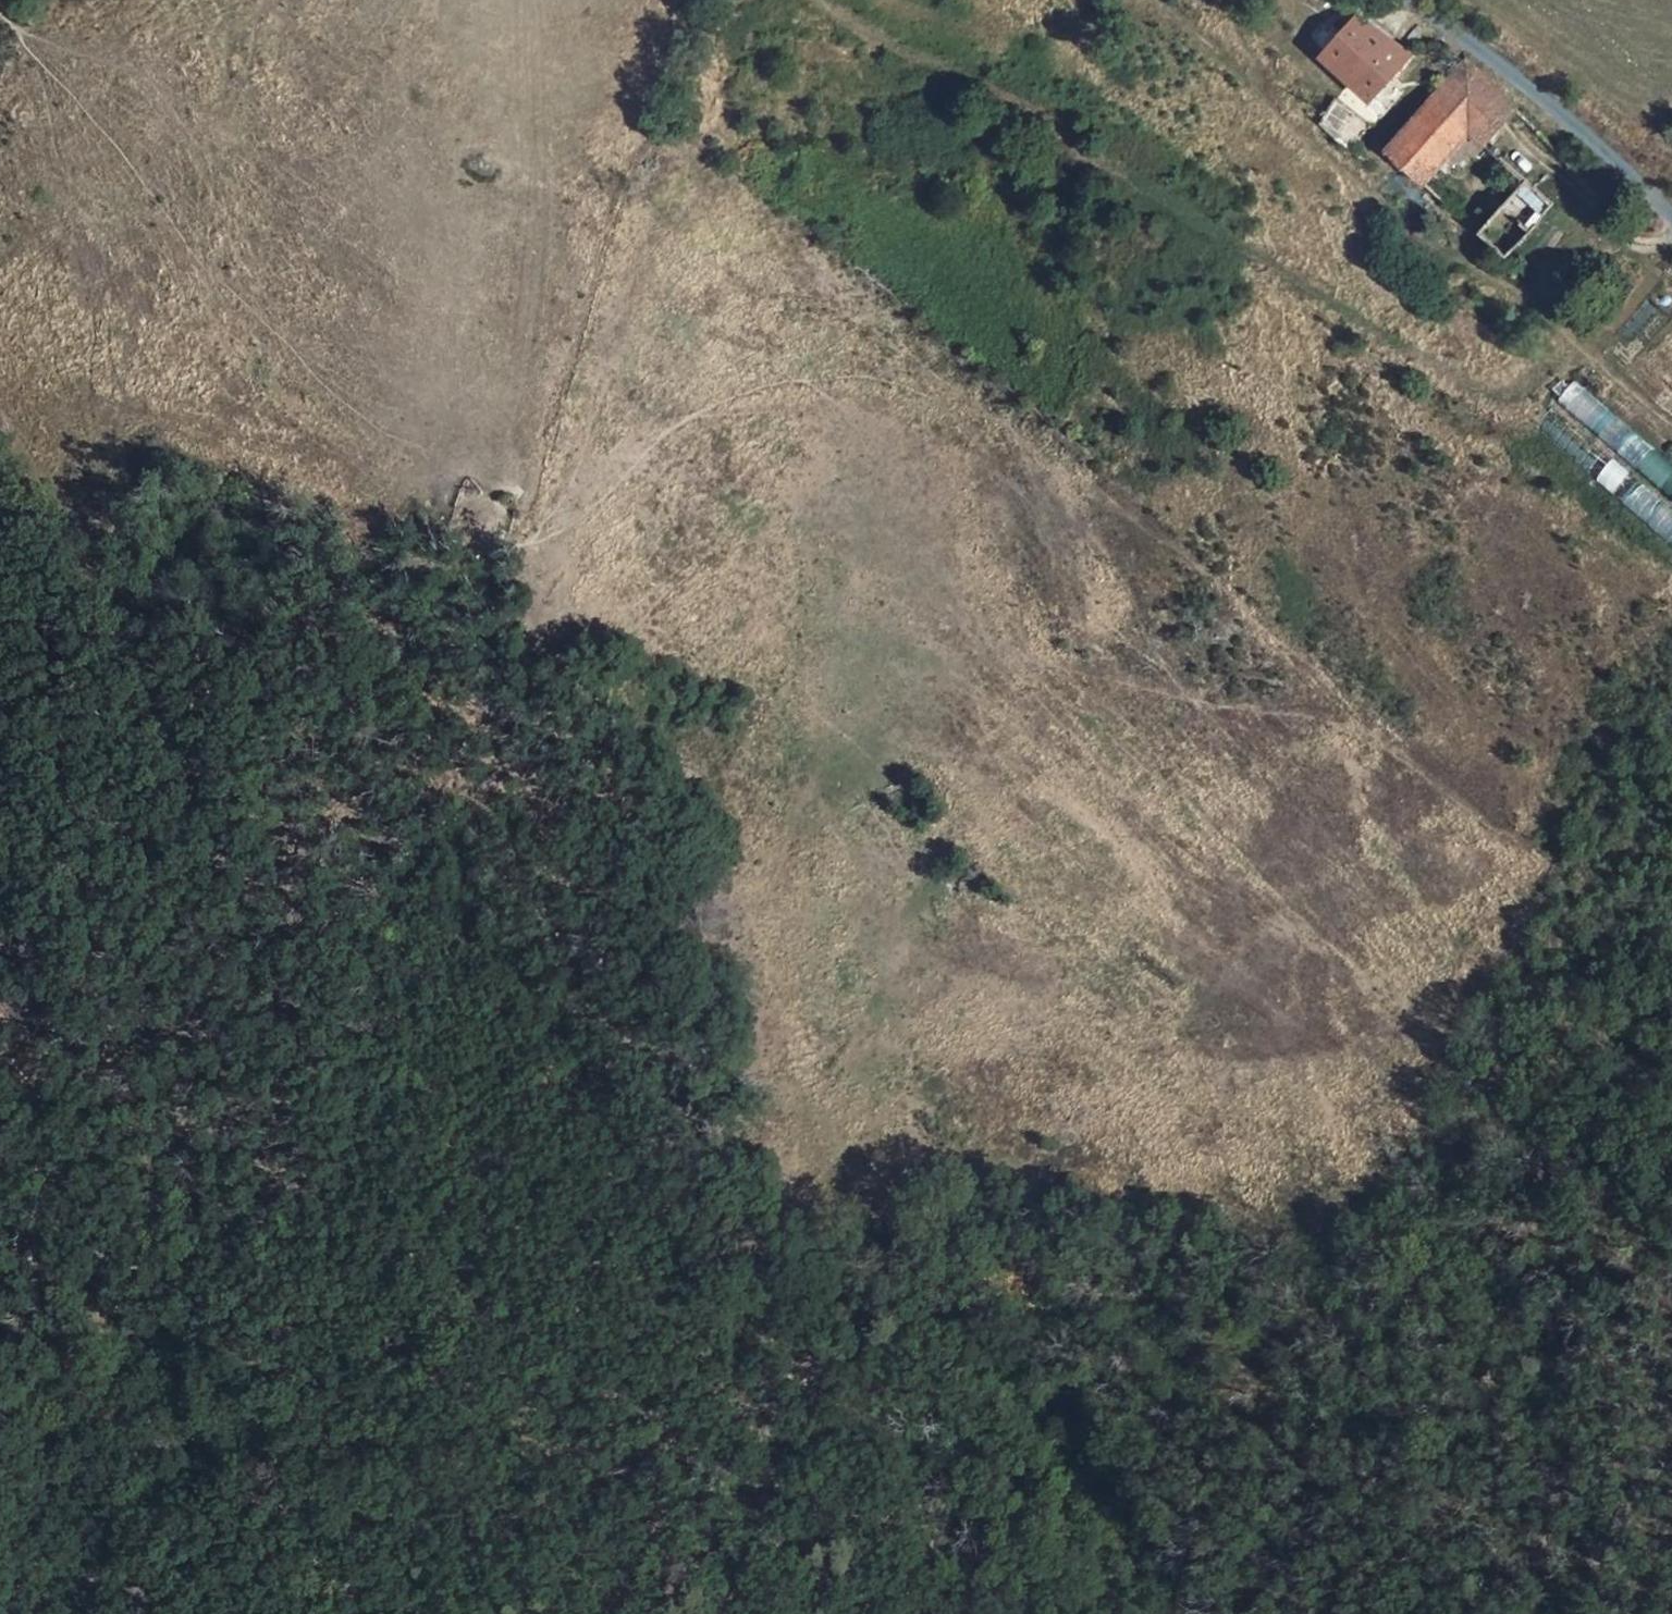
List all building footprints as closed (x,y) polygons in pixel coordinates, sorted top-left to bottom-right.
[(1413,49),(1363,4),(1327,48),(1353,71),(1375,91),(1413,49)] [(1466,53),(1433,93),(1474,129),(1486,142),(1515,101),(1466,53)] [(1433,93),(1390,147),(1429,182),(1474,129),(1433,93)] [(1671,501),(1671,466),(1572,378),(1554,397),(1671,501)]
